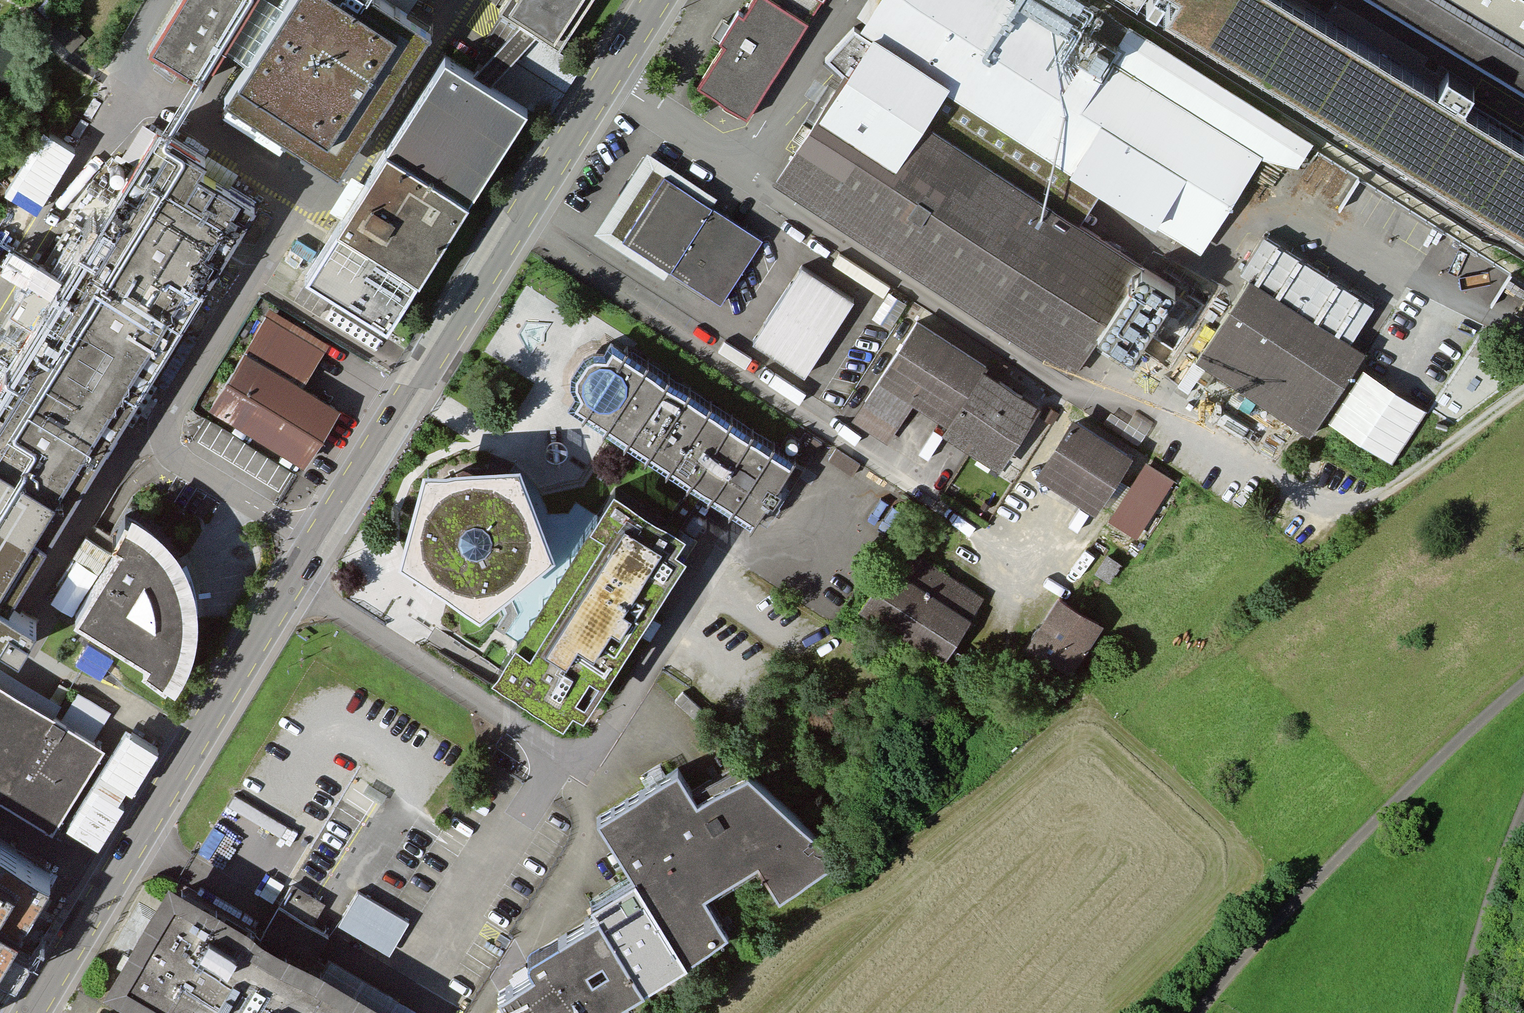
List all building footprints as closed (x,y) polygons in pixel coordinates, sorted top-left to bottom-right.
[(433,2),(429,0),(194,0),(162,50),(332,159),(433,2)] [(505,9),(564,47),(594,0),(511,0),(505,9)] [(812,22),(778,0),(760,0),(703,91),(750,121),(812,22)] [(1016,0),(884,0),(862,34),(1204,256),(1267,159),(1291,175),(1313,141),(1131,23),(1107,59),(1016,0)] [(1177,41),(1523,246),(1523,156),(1277,0),(1115,0),(1177,41)] [(1523,95),(1523,0),(1365,0),(1523,95)] [(445,69),(304,291),(385,339),(529,118),(445,69)] [(852,81),(780,192),(1071,379),(1143,268),(852,81)] [(0,395),(0,513),(51,545),(268,197),(164,132),(0,395)] [(649,158),(596,237),(724,312),(773,237),(649,158)] [(1283,237),(1202,364),(1317,437),(1398,310),(1283,237)] [(815,379),(864,301),(808,266),(759,344),(815,379)] [(308,384),(332,346),(270,308),(210,406),(309,466),(346,407),(308,384)] [(991,368),(920,324),(857,424),(892,446),(917,406),(953,429),(991,368)] [(760,526),(804,462),(622,345),(617,356),(607,353),(595,360),(587,371),(582,385),(588,398),(582,409),(760,526)] [(1049,403),(991,368),(953,429),(948,438),(1005,474),(1049,403)] [(1139,456),(1080,419),(1044,476),(1103,513),(1139,456)] [(539,457),(443,462),(416,557),(501,611),(577,549),(539,457)] [(706,529),(632,483),(609,520),(624,529),(551,645),(533,634),(509,674),(583,719),(590,707),(604,715),(704,553),(694,547),(706,529)] [(141,529),(132,524),(128,534),(124,529),(112,553),(119,557),(73,630),(146,674),(141,681),(178,701),(181,697),(188,683),(193,667),(196,653),(197,639),(196,627),(196,607),(194,596),(190,585),(186,576),(179,565),(174,557),(164,549),(150,536),(141,529)] [(989,599),(909,550),(867,617),(948,666),(989,599)] [(1111,624),(1066,596),(1035,647),(1080,675),(1111,624)] [(0,679),(0,794),(61,832),(113,748),(0,679)] [(840,860),(747,775),(695,808),(677,778),(598,822),(634,886),(593,910),(598,921),(525,964),(533,982),(499,1001),(506,1012),(608,1012),(724,940),(703,902),(757,870),(777,902),(840,860)] [(187,874),(121,986),(170,1012),(406,1012),(408,1009),(187,874)]
